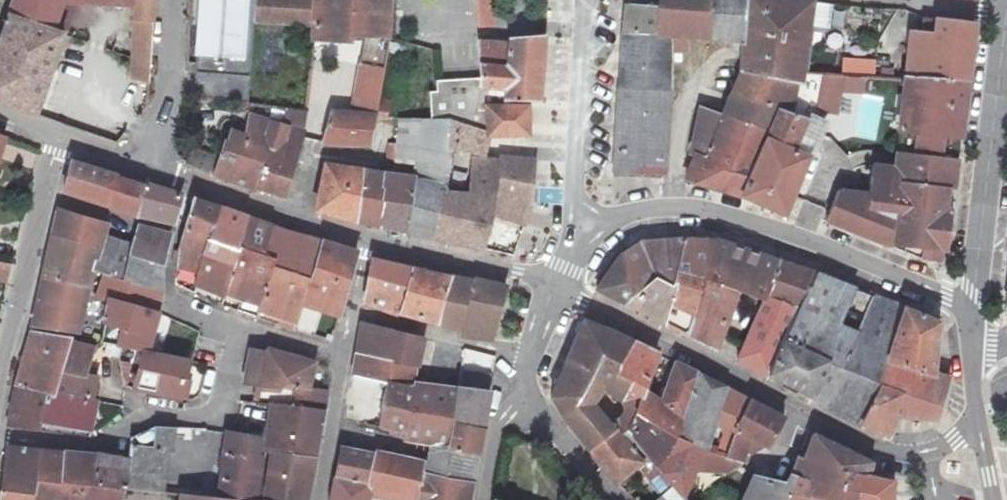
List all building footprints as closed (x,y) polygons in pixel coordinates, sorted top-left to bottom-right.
[(51,68),(62,33),(48,29),(57,0),(13,0),(0,38),(0,52),(51,68)] [(133,18),(153,19),(153,0),(134,0),(133,18)] [(256,0),(201,0),(198,97),(253,104),(255,25),(256,0)] [(318,2),(318,0),(256,0),(255,25),(317,27),(318,2)] [(366,35),(388,36),(389,0),(318,0),(318,2),(317,27),(317,39),(353,41),(353,34),(366,35)] [(478,28),(493,27),(492,0),(476,0),(478,28)] [(688,35),(696,35),(698,0),(660,0),(659,6),(658,33),(669,34),(688,35)] [(744,43),(748,0),(711,0),(708,36),(720,37),(729,39),(744,43)] [(804,82),(804,75),(816,1),(810,0),(748,0),(744,43),(741,70),(804,82)] [(818,3),(814,27),(830,29),(834,5),(818,3)] [(658,33),(659,6),(626,6),(625,32),(658,33)] [(899,27),(896,70),(961,81),(965,18),(923,13),(920,29),(899,27)] [(152,26),(153,19),(133,18),(132,24),(152,26)] [(152,26),(132,24),(129,77),(149,78),(152,26)] [(621,88),(668,92),(669,47),(669,34),(658,33),(625,32),(621,88)] [(669,34),(669,47),(687,48),(688,35),(669,34)] [(388,36),(366,35),(353,114),(377,116),(377,113),(390,40),(390,39),(388,36)] [(479,43),(482,80),(482,90),(480,107),(486,107),(527,107),(527,99),(539,99),(544,36),(509,40),(510,45),(479,43)] [(0,52),(0,103),(35,115),(51,68),(0,52)] [(843,76),(822,75),(822,108),(842,108),(842,93),(863,93),(864,73),(875,73),(876,60),(843,59),(843,76)] [(741,70),(724,113),(770,131),(742,195),(784,215),(826,119),(804,109),(804,82),(741,70)] [(896,152),(951,157),(953,134),(960,134),(961,81),(896,70),(891,77),(896,152)] [(482,90),(482,80),(438,83),(439,94),(435,94),(435,106),(480,107),(482,90)] [(668,92),(621,88),(616,170),(663,172),(668,113),(668,92)] [(437,121),(449,120),(488,132),(486,107),(480,107),(435,106),(437,121)] [(274,107),(270,121),(305,132),(307,112),(274,107)] [(486,107),(488,132),(527,132),(527,107),(486,107)] [(706,158),(724,113),(700,108),(689,152),(695,154),(706,158)] [(376,118),(377,116),(353,114),(333,112),(323,142),(371,145),(376,118)] [(706,158),(695,154),(686,179),(742,195),(770,131),(724,113),(706,158)] [(303,138),(305,132),(270,121),(253,116),(250,134),(248,141),(273,150),(297,157),(303,138)] [(414,177),(447,183),(449,120),(437,121),(423,122),(416,162),(414,177)] [(534,159),(527,158),(488,154),(488,132),(449,120),(447,183),(435,236),(477,246),(487,216),(525,222),(531,205),(534,159)] [(402,124),(399,144),(398,160),(416,162),(423,122),(406,123),(402,124)] [(224,159),(219,175),(260,192),(261,189),(273,150),(248,141),(250,134),(236,129),(234,137),(231,136),(224,159)] [(527,132),(488,132),(488,154),(527,158),(527,132)] [(389,159),(398,160),(399,144),(391,142),(389,159)] [(219,175),(224,159),(190,145),(190,164),(219,175)] [(273,150),(261,189),(284,197),(297,157),(273,150)] [(958,158),(951,157),(896,152),(894,165),(873,163),(868,192),(839,188),(828,225),(894,249),(922,259),(940,261),(941,251),(946,210),(952,211),(954,187),(958,158)] [(108,204),(115,177),(115,174),(71,161),(64,190),(108,204)] [(315,210),(357,220),(363,170),(326,165),(315,210)] [(357,220),(381,225),(386,173),(363,170),(357,220)] [(381,225),(406,231),(414,177),(386,173),(381,225)] [(141,186),(115,177),(108,204),(135,213),(141,186)] [(406,231),(435,236),(447,183),(414,177),(406,231)] [(141,186),(135,213),(174,222),(181,195),(142,183),(141,186)] [(185,229),(211,237),(222,210),(193,199),(185,229)] [(234,263),(238,248),(247,219),(222,210),(211,237),(205,253),(234,263)] [(946,210),(941,251),(947,251),(952,211),(946,210)] [(58,211),(53,235),(99,247),(103,236),(106,225),(58,211)] [(261,257),(263,253),(272,224),(247,219),(238,248),(254,255),(261,257)] [(263,253),(275,257),(283,231),(284,228),(272,224),(263,253)] [(136,233),(132,245),(130,256),(163,265),(170,235),(138,225),(136,233)] [(176,284),(197,285),(205,253),(211,237),(185,229),(179,249),(176,284)] [(271,266),(291,272),(302,237),(283,231),(275,257),(271,266)] [(93,270),(99,247),(53,235),(44,277),(89,286),(93,270)] [(123,279),(125,272),(110,268),(118,241),(103,236),(99,247),(93,270),(104,273),(123,279)] [(662,284),(662,275),(676,236),(633,238),(640,271),(662,284)] [(662,275),(691,286),(708,236),(676,236),(662,275)] [(708,236),(691,286),(682,330),(714,346),(735,291),(762,301),(780,262),(765,257),(762,266),(743,259),(728,254),(731,245),(708,236)] [(291,272),(310,278),(321,243),(302,237),(291,272)] [(618,299),(640,271),(633,238),(608,251),(588,284),(618,299)] [(132,245),(118,241),(110,268),(125,272),(130,256),(132,245)] [(322,241),(321,243),(310,278),(306,291),(302,304),(338,315),(356,252),(322,241)] [(746,251),(731,245),(728,254),(743,259),(746,251)] [(226,291),(240,296),(254,255),(238,248),(234,263),(226,291)] [(765,257),(746,251),(743,259),(762,266),(765,257)] [(234,263),(205,253),(197,285),(224,296),(226,291),(234,263)] [(261,257),(254,255),(240,296),(260,302),(271,266),(275,257),(263,253),(261,257)] [(162,290),(163,265),(130,256),(125,272),(123,279),(162,290)] [(400,312),(409,268),(372,260),(365,303),(400,315),(400,312)] [(0,262),(0,281),(8,283),(12,263),(0,262)] [(780,262),(762,301),(798,314),(815,275),(780,262)] [(302,304),(306,291),(287,285),(291,272),(271,266),(260,302),(255,316),(294,328),(302,304)] [(450,278),(409,268),(400,312),(437,324),(450,278)] [(618,299),(663,322),(662,284),(640,271),(618,299)] [(306,291),(310,278),(291,272),(287,285),(306,291)] [(161,298),(162,290),(123,279),(104,273),(98,296),(158,313),(161,298)] [(662,275),(662,284),(663,322),(682,330),(691,286),(662,275)] [(786,339),(811,352),(823,325),(817,321),(835,282),(815,275),(798,314),(786,339)] [(450,278),(437,324),(458,330),(457,334),(491,339),(504,286),(473,277),(472,281),(450,276),(450,278)] [(44,277),(39,301),(83,309),(87,293),(89,286),(44,277)] [(875,297),(835,282),(817,321),(823,325),(811,352),(829,361),(812,397),(826,403),(850,352),(875,297)] [(150,351),(158,313),(98,296),(91,320),(105,325),(102,342),(116,344),(147,351),(150,351)] [(875,297),(850,352),(884,365),(876,387),(893,394),(886,414),(941,419),(949,379),(946,377),(933,373),(940,323),(875,297)] [(77,332),(83,309),(39,301),(34,325),(77,332)] [(769,377),(771,374),(786,339),(798,314),(762,301),(737,356),(736,360),(769,377)] [(621,439),(628,433),(635,415),(641,399),(615,385),(632,341),(612,332),(573,315),(537,392),(563,429),(580,448),(605,426),(621,439)] [(364,324),(357,358),(409,365),(417,366),(422,339),(364,324)] [(56,392),(70,342),(71,338),(32,331),(17,388),(49,391),(56,392)] [(786,339),(771,374),(812,397),(829,361),(811,352),(786,339)] [(657,355),(632,341),(615,385),(641,399),(644,392),(657,355)] [(56,392),(93,399),(98,376),(86,373),(92,348),(70,342),(56,392)] [(259,403),(274,404),(322,409),(324,389),(308,389),(312,362),(266,349),(265,354),(261,385),(259,403)] [(492,373),(495,355),(466,350),(463,368),(492,373)] [(150,351),(147,351),(137,380),(140,381),(138,389),(181,398),(190,359),(150,351)] [(247,384),(261,385),(265,354),(251,352),(247,384)] [(878,430),(886,414),(893,394),(876,387),(884,365),(850,352),(826,403),(825,405),(862,424),(863,422),(878,430)] [(354,376),(385,384),(403,388),(409,365),(357,358),(354,376)] [(661,401),(657,399),(647,422),(675,438),(699,375),(676,363),(661,401)] [(412,389),(414,385),(417,366),(409,365),(403,388),(412,390),(412,389)] [(675,438),(702,453),(703,451),(713,424),(726,388),(699,375),(675,438)] [(346,418),(378,425),(385,384),(354,376),(346,418)] [(423,442),(429,416),(409,413),(412,389),(412,390),(403,388),(385,384),(378,425),(401,431),(400,437),(423,442)] [(414,385),(412,389),(409,413),(429,416),(436,388),(414,385)] [(11,425),(41,429),(49,391),(17,388),(11,425)] [(457,390),(451,419),(450,427),(454,428),(449,450),(428,444),(422,477),(472,486),(489,391),(457,388),(457,390)] [(457,390),(436,388),(429,416),(451,419),(457,390)] [(749,400),(726,388),(713,424),(723,428),(728,429),(736,431),(749,400)] [(49,391),(41,429),(91,434),(98,400),(93,399),(56,392),(49,391)] [(644,392),(641,399),(635,415),(647,422),(657,399),(652,396),(644,392)] [(776,413),(749,400),(736,431),(728,429),(717,453),(703,451),(695,471),(729,472),(742,453),(757,451),(776,413)] [(274,404),(267,454),(273,455),(266,499),(314,499),(320,456),(318,456),(321,434),(316,434),(322,409),(274,404)] [(662,472),(675,438),(647,422),(635,415),(628,433),(651,459),(662,472)] [(451,419),(429,416),(423,442),(428,444),(449,450),(454,428),(450,427),(451,419)] [(135,437),(133,452),(128,486),(163,491),(171,427),(159,426),(135,437)] [(620,484),(644,464),(621,439),(605,426),(580,448),(620,484)] [(869,476),(871,461),(803,428),(793,455),(785,453),(772,478),(743,471),(728,499),(794,499),(795,498),(803,493),(820,499),(833,499),(837,468),(869,476)] [(222,499),(227,499),(259,499),(265,460),(260,459),(260,440),(236,433),(230,432),(222,499)] [(644,464),(651,459),(628,433),(621,439),(644,464)] [(677,487),(685,495),(695,471),(702,453),(675,438),(662,472),(677,487)] [(368,484),(373,452),(350,445),(349,453),(340,451),(335,476),(368,484)] [(36,477),(62,480),(65,452),(7,446),(2,499),(34,499),(36,477)] [(102,453),(93,499),(124,499),(126,486),(128,486),(133,452),(116,449),(102,453)] [(65,452),(62,480),(36,477),(34,499),(93,499),(102,453),(94,455),(65,452)] [(413,499),(415,499),(418,476),(419,463),(373,452),(368,484),(335,476),(331,499),(366,499),(368,490),(413,499)] [(869,476),(837,468),(833,499),(891,499),(891,481),(869,476)] [(472,486),(422,477),(418,476),(415,499),(469,499),(472,486)] [(685,495),(677,487),(661,499),(689,499),(685,495)]
